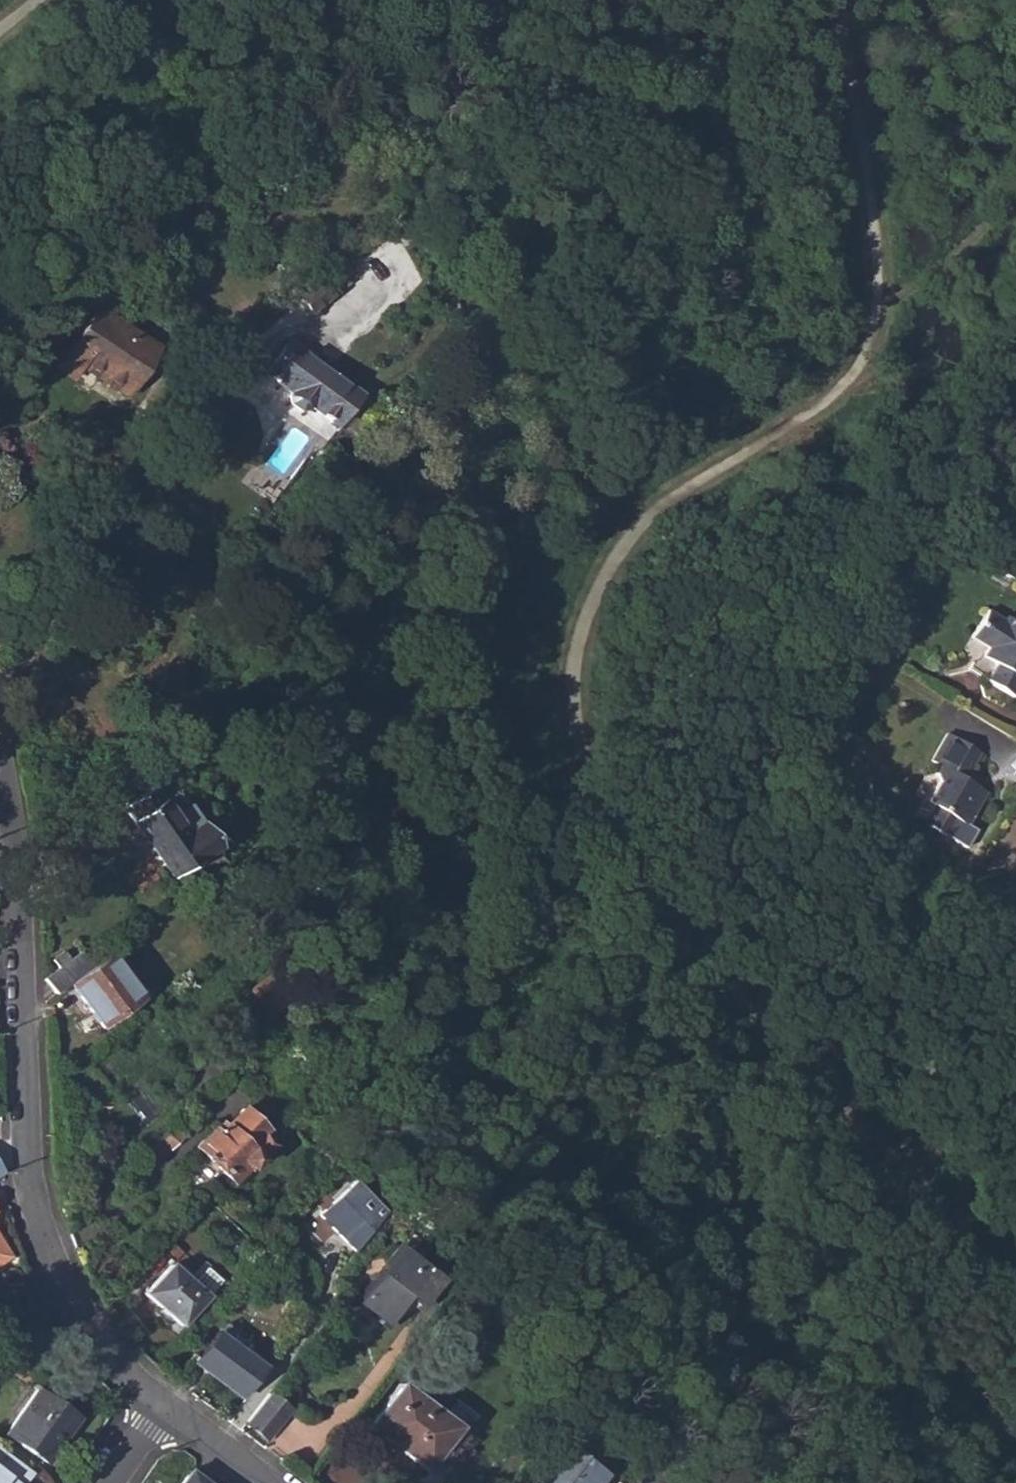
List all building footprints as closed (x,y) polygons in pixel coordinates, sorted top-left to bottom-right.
[(333,267),(297,296),(311,313),(347,283),(333,267)] [(96,308),(66,355),(55,372),(67,380),(78,363),(128,395),(158,349),(96,308)] [(336,427),(360,393),(363,389),(370,388),(376,379),(375,372),(378,368),(354,350),(336,375),(289,341),(265,373),(292,393),(292,403),(303,411),(312,408),(336,427)] [(1001,558),(995,567),(1011,577),(1013,578),(1015,573),(1015,567),(1001,558)] [(987,580),(1006,590),(1013,578),(1011,577),(995,567),(987,580)] [(1011,697),(1015,689),(1015,617),(1014,620),(1004,615),(1002,619),(984,609),(967,636),(983,646),(977,659),(975,657),(966,670),(1011,697)] [(923,823),(945,836),(955,819),(966,825),(985,791),(964,778),(979,752),(946,732),(931,759),(940,764),(936,771),(937,782),(925,802),(933,806),(923,823)] [(157,787),(127,808),(175,880),(221,849),(191,805),(176,816),(157,787)] [(110,954),(70,984),(104,1029),(143,999),(110,954)] [(68,960),(44,979),(56,993),(79,974),(68,960)] [(223,1122),(198,1147),(233,1182),(249,1167),(250,1169),(267,1152),(256,1142),(267,1131),(245,1109),(227,1127),(223,1122)] [(166,1122),(155,1134),(172,1150),(184,1138),(166,1122)] [(356,1180),(341,1196),(365,1219),(381,1203),(356,1180)] [(8,1258),(0,1244),(0,1263),(8,1258)] [(404,1298),(417,1308),(438,1280),(396,1248),(374,1276),(353,1303),(384,1326),(404,1298)] [(170,1265),(145,1294),(181,1326),(207,1297),(191,1284),(170,1265)] [(205,1268),(191,1284),(207,1297),(220,1282),(205,1268)] [(210,1367),(206,1372),(239,1396),(260,1367),(216,1334),(198,1358),(210,1367)] [(397,1384),(365,1427),(423,1470),(455,1427),(463,1433),(475,1417),(451,1398),(438,1414),(397,1384)] [(254,1386),(233,1415),(245,1424),(266,1396),(254,1386)] [(36,1389),(5,1434),(48,1463),(79,1419),(36,1389)] [(266,1396),(245,1424),(267,1440),(288,1412),(266,1396)] [(592,1468),(583,1461),(561,1444),(531,1482),(581,1482),(592,1468)] [(0,1449),(0,1482),(24,1482),(32,1473),(0,1449)] [(609,1464),(591,1450),(583,1461),(592,1468),(581,1482),(594,1482),(609,1464)] [(181,1482),(207,1482),(190,1471),(181,1482)]
